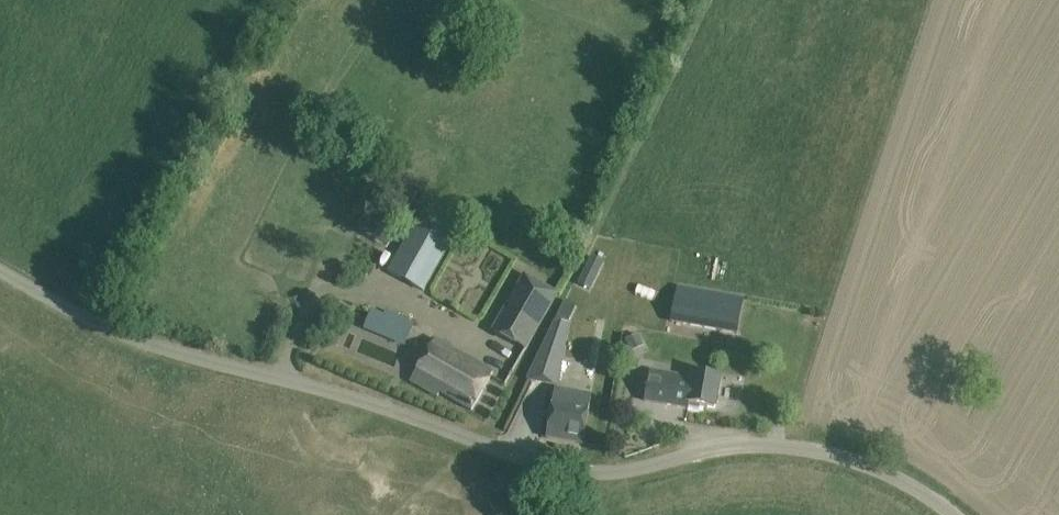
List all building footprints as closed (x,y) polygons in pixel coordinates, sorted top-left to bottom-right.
[(455,236),(420,216),(386,277),(421,297),(455,236)] [(578,283),(591,290),(604,262),(591,256),(578,283)] [(558,292),(525,274),(494,329),(527,347),(558,292)] [(678,285),(672,322),(737,334),(744,297),(678,285)] [(577,307),(565,301),(526,377),(558,384),(569,325),(577,307)] [(384,316),(371,310),(365,325),(390,337),(400,317),(386,311),(384,316)] [(643,346),(637,335),(625,340),(631,352),(643,346)] [(434,339),(421,362),(410,381),(438,397),(440,392),(472,410),(493,373),(434,339)] [(692,376),(650,369),(644,401),(689,408),(689,407),(699,409),(700,405),(715,408),(721,376),(693,371),(692,376)] [(582,444),(591,397),(592,395),(555,390),(547,437),(582,444)]
